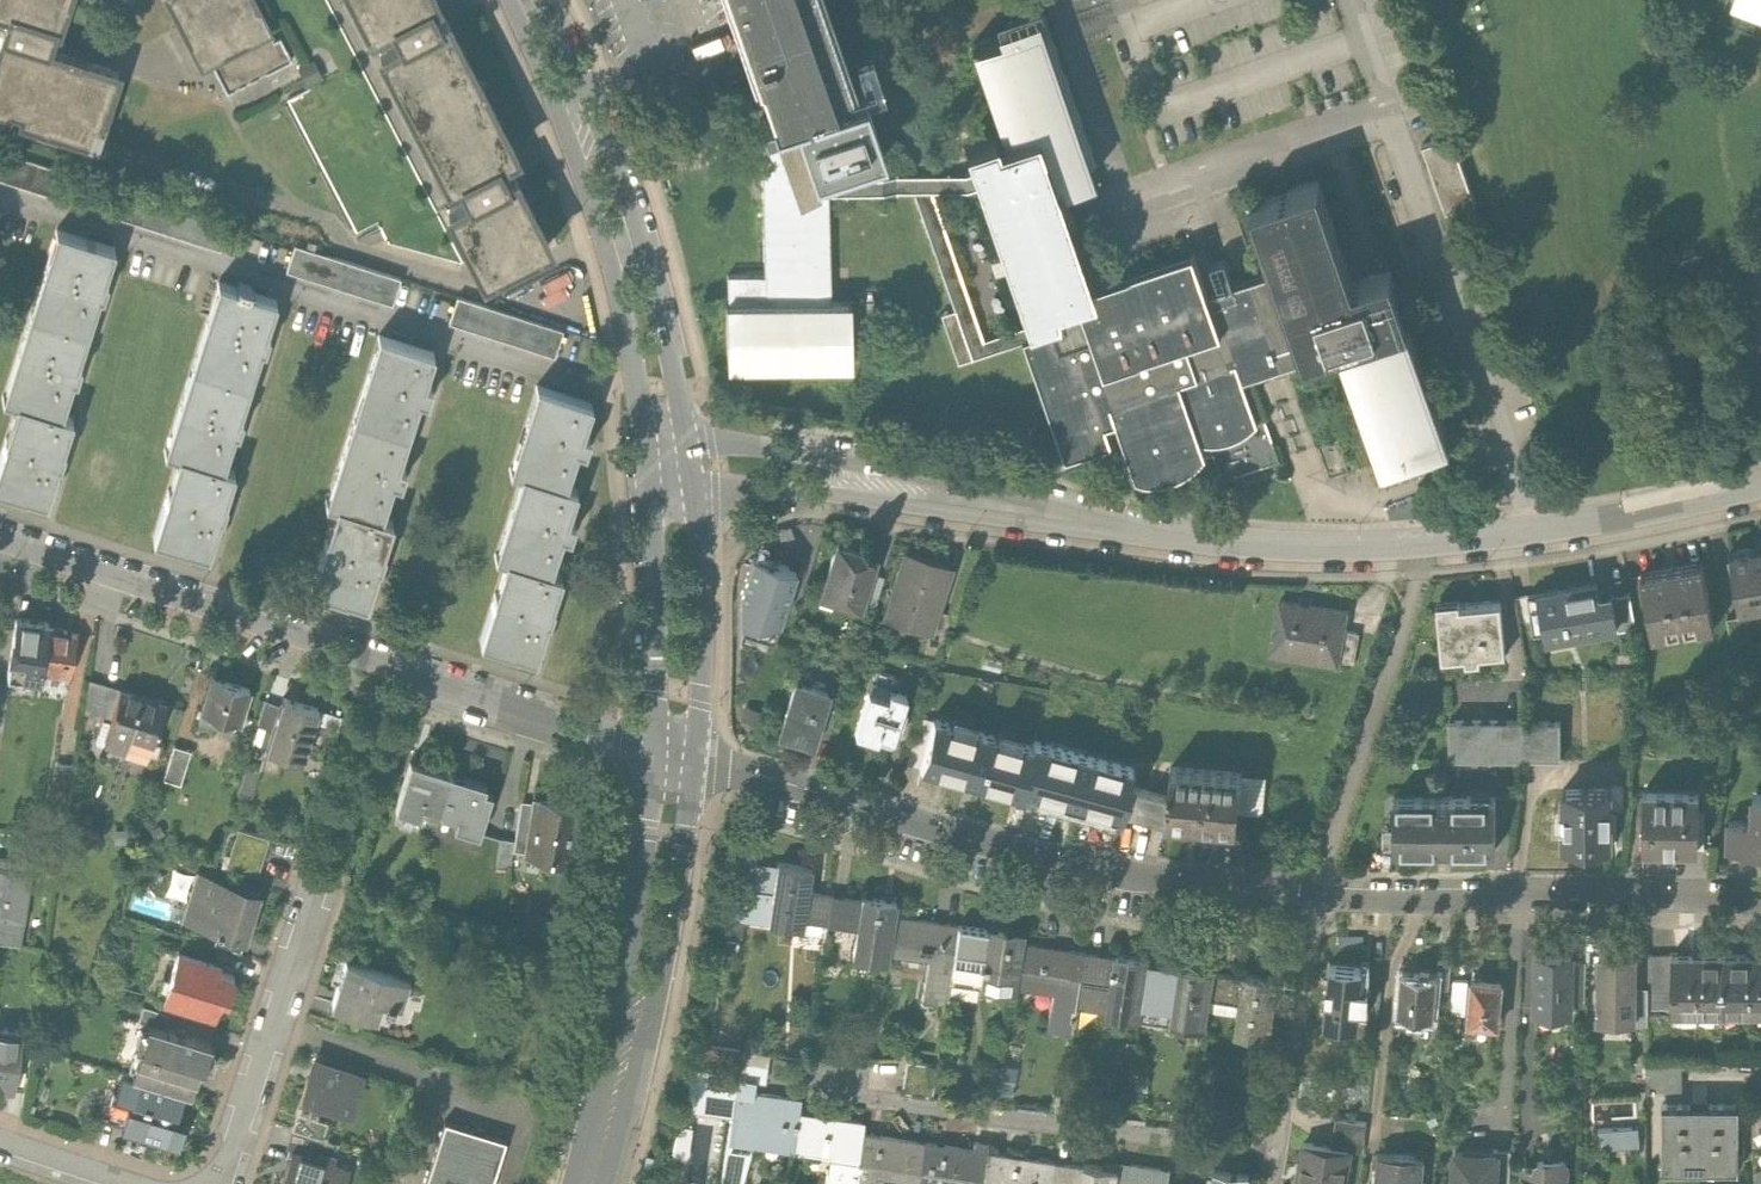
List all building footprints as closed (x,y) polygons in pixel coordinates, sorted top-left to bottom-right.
[(121,71),(50,47),(52,40),(55,32),(60,33),(70,0),(0,0),(0,14),(5,16),(3,23),(0,30),(0,116),(96,147),(121,71)] [(200,67),(211,62),(226,93),(292,59),(280,34),(272,38),(269,32),(273,30),(271,27),(270,25),(268,22),(257,0),(165,0),(200,67)] [(369,39),(390,28),(393,34),(396,40),(374,50),(411,120),(482,85),(447,14),(438,17),(435,11),(433,6),(441,2),(440,0),(349,0),(369,39)] [(741,34),(751,62),(770,115),(759,119),(762,130),(760,130),(760,146),(760,153),(761,189),(761,194),(761,197),(782,196),(827,194),(894,192),(913,192),(922,217),(953,309),(941,313),(958,363),(1021,341),(1056,442),(1063,463),(1110,447),(1104,429),(1108,427),(1114,425),(1133,484),(1144,485),(1153,485),(1164,484),(1175,481),(1185,476),(1194,470),(1206,460),(1209,459),(1213,457),(1221,483),(1231,480),(1271,467),(1279,464),(1273,446),(1267,429),(1261,412),(1249,379),(1254,378),(1257,377),(1258,381),(1263,379),(1270,377),(1268,373),(1273,371),(1275,375),(1281,373),(1286,371),(1285,367),(1296,363),(1299,362),(1303,361),(1305,360),(1308,359),(1328,352),(1340,348),(1382,466),(1417,454),(1450,442),(1408,324),(1389,271),(1358,282),(1356,282),(1353,283),(1348,268),(1345,260),(1342,251),(1318,182),(1250,205),(1263,242),(1273,273),(1259,277),(1232,287),(1215,293),(1208,295),(1193,253),(1089,290),(1068,230),(1065,220),(1052,183),(1055,182),(1059,181),(1062,189),(1092,178),(1035,15),(1026,18),(1005,24),(1008,33),(1003,34),(999,36),(970,46),(1003,140),(996,142),(992,133),(963,143),(972,172),(964,174),(919,175),(894,176),(881,176),(873,155),(883,152),(862,95),(855,97),(852,98),(851,94),(817,0),(730,0),(741,34)] [(296,65),(306,85),(323,77),(314,57),(309,60),(305,61),(300,64),(296,65)] [(482,85),(411,120),(447,194),(458,188),(461,194),(464,199),(443,210),(483,285),(554,249),(515,173),(507,176),(504,171),(501,165),(520,156),(482,85)] [(1451,136),(1421,146),(1445,213),(1474,203),(1451,136)] [(57,199),(65,176),(66,172),(0,151),(0,181),(57,199)] [(783,255),(829,254),(827,194),(782,196),(783,243),(783,255)] [(782,196),(761,197),(762,201),(763,274),(739,275),(727,275),(728,304),(762,303),(775,303),(830,302),(849,301),(848,267),(840,267),(829,267),(829,254),(783,255),(783,243),(782,196)] [(55,227),(29,311),(87,331),(99,297),(99,295),(102,296),(105,289),(107,281),(104,280),(105,278),(115,249),(116,248),(55,227)] [(293,249),(286,273),(392,307),(399,286),(400,281),(340,261),(294,246),(293,249)] [(235,287),(217,281),(206,317),(190,365),(249,384),(260,350),(261,348),(264,349),(266,342),(269,332),(267,332),(267,331),(276,300),(249,292),(251,286),(237,282),(235,287)] [(455,303),(449,325),(554,359),(563,332),(493,309),(457,298),(455,303)] [(849,301),(830,302),(775,303),(762,303),(725,304),(726,366),(726,368),(850,365),(849,301)] [(87,331),(29,311),(2,397),(16,402),(61,413),(72,379),(72,378),(76,380),(79,371),(81,364),(77,363),(78,361),(87,331)] [(410,345),(378,335),(352,417),(407,434),(418,400),(419,398),(427,400),(429,393),(431,386),(424,383),(425,382),(435,353),(424,349),(410,345)] [(240,413),(249,384),(190,365),(163,449),(178,454),(222,467),(233,433),(234,430),(237,431),(239,424),(242,417),(239,415),(240,413)] [(591,405),(536,387),(509,471),(521,474),(566,486),(576,451),(577,449),(585,452),(587,444),(589,439),(589,437),(582,435),(591,405)] [(61,413),(16,402),(0,452),(0,486),(45,500),(57,465),(57,461),(60,461),(62,455),(65,449),(63,448),(63,446),(73,417),(61,413)] [(398,463),(407,434),(352,417),(324,502),(335,505),(381,516),(390,486),(392,478),(401,481),(403,475),(405,468),(397,465),(398,463)] [(222,467),(178,454),(151,536),(207,553),(218,516),(219,513),(221,514),(224,507),(226,501),(224,500),(225,497),(233,471),(222,467)] [(521,474),(494,556),(504,560),(550,571),(551,568),(562,538),(563,534),(570,536),(572,528),(575,522),(567,520),(568,519),(578,490),(566,486),(521,474)] [(381,516),(335,505),(309,587),(366,605),(376,568),(377,566),(380,566),(382,558),(384,551),(382,551),(383,548),(393,520),(381,516)] [(872,557),(837,547),(821,599),(859,611),(862,601),(870,574),(875,558),(872,557)] [(948,567),(908,554),(890,612),(929,624),(930,624),(935,612),(939,598),(948,567)] [(1729,561),(1739,618),(1760,614),(1760,555),(1759,556),(1729,561)] [(774,639),(795,570),(753,557),(740,598),(740,628),(774,639)] [(550,571),(504,560),(479,641),(535,659),(546,621),(547,620),(550,621),(552,614),(554,607),(551,606),(562,575),(550,571)] [(1671,578),(1641,583),(1652,646),(1712,636),(1701,573),(1671,578)] [(870,574),(862,601),(875,605),(883,578),(870,574)] [(1536,602),(1526,604),(1530,626),(1540,624),(1541,631),(1544,648),(1615,635),(1616,635),(1611,604),(1598,606),(1595,591),(1594,592),(1594,593),(1592,593),(1538,603),(1538,602),(1536,602)] [(1628,601),(1611,604),(1616,635),(1615,635),(1616,640),(1635,636),(1628,601)] [(1530,626),(1526,604),(1512,606),(1517,635),(1541,631),(1540,624),(1530,626)] [(1457,607),(1434,610),(1440,667),(1463,665),(1464,672),(1479,670),(1478,664),(1504,662),(1499,610),(1457,614),(1457,607)] [(1303,612),(1278,608),(1270,661),(1307,667),(1308,657),(1337,662),(1341,637),(1344,619),(1303,612)] [(951,617),(935,612),(930,624),(929,624),(918,659),(937,662),(951,617)] [(48,624),(20,620),(13,665),(41,669),(48,624)] [(77,629),(48,624),(41,669),(70,674),(77,629)] [(1358,640),(1341,637),(1337,662),(1336,668),(1353,670),(1358,640)] [(951,644),(944,642),(942,650),(949,652),(951,644)] [(985,657),(981,671),(999,676),(1003,662),(985,657)] [(252,687),(210,673),(198,707),(201,708),(198,717),(231,728),(234,719),(240,721),(252,687)] [(84,709),(108,716),(118,685),(88,675),(84,709)] [(165,698),(119,683),(118,685),(108,716),(101,736),(125,744),(129,731),(152,739),(165,698)] [(827,693),(795,683),(779,734),(811,744),(827,693)] [(887,697),(868,691),(855,733),(876,739),(878,733),(892,737),(894,729),(896,729),(900,727),(905,711),(901,710),(905,696),(889,690),(887,697)] [(321,709),(280,696),(265,748),(305,761),(321,709)] [(276,701),(265,698),(257,723),(268,726),(276,701)] [(766,712),(747,706),(742,721),(762,727),(766,712)] [(905,764),(921,768),(933,723),(920,719),(905,764)] [(1032,749),(933,722),(933,723),(921,768),(920,769),(1020,796),(1021,791),(1032,749)] [(1449,726),(1448,763),(1520,764),(1520,727),(1449,726)] [(1559,727),(1520,727),(1520,764),(1559,765),(1559,727)] [(190,747),(173,742),(163,775),(179,780),(190,747)] [(1032,749),(1021,791),(1120,818),(1127,791),(1133,771),(1034,745),(1032,749)] [(452,770),(411,758),(396,807),(421,814),(423,806),(441,811),(452,770)] [(72,761),(51,760),(50,802),(71,803),(72,761)] [(259,767),(246,763),(237,791),(250,795),(259,767)] [(486,781),(452,770),(441,811),(457,816),(455,824),(478,831),(490,790),(484,788),(486,781)] [(1241,780),(1170,774),(1167,802),(1165,826),(1236,832),(1241,780)] [(1610,790),(1610,814),(1622,814),(1623,790),(1610,790)] [(1167,802),(1127,791),(1120,818),(1164,830),(1165,826),(1167,802)] [(1608,792),(1562,792),(1562,850),(1563,850),(1563,853),(1584,853),(1584,850),(1608,850),(1608,792)] [(1699,794),(1644,793),(1642,850),(1697,852),(1699,794)] [(519,799),(512,848),(522,849),(521,854),(573,861),(574,856),(584,858),(590,807),(580,805),(580,802),(531,795),(531,800),(519,799)] [(1752,825),(1728,824),(1728,852),(1760,853),(1760,796),(1753,796),(1752,825)] [(1494,802),(1394,800),(1393,851),(1493,852),(1494,802)] [(159,821),(148,827),(153,837),(164,831),(159,821)] [(127,825),(113,826),(113,840),(128,840),(127,825)] [(0,854),(0,939),(19,943),(24,922),(34,868),(30,868),(31,859),(0,854)] [(804,919),(809,890),(812,866),(739,858),(730,918),(803,928),(804,919)] [(259,888),(196,868),(180,917),(218,929),(244,937),(259,888)] [(889,954),(895,913),(897,901),(809,890),(804,919),(854,927),(850,957),(887,963),(889,954)] [(949,984),(957,923),(895,913),(889,954),(928,960),(921,1001),(946,1005),(949,984)] [(1015,988),(1022,942),(1023,933),(957,923),(949,984),(1014,993),(1015,988)] [(244,937),(218,929),(214,943),(217,944),(239,951),(244,937)] [(183,933),(179,946),(213,957),(217,944),(214,943),(183,933)] [(1077,1010),(1087,951),(1022,942),(1015,988),(1054,994),(1047,1033),(1072,1036),(1077,1010)] [(179,946),(176,945),(160,998),(214,1014),(219,996),(226,998),(234,973),(219,969),(222,960),(213,957),(179,946)] [(1149,988),(1153,965),(1154,961),(1087,951),(1077,1010),(1110,1014),(1109,1017),(1145,1022),(1148,1001),(1149,988)] [(409,976),(344,955),(333,990),(329,1002),(376,1017),(382,998),(401,1002),(409,976)] [(1633,955),(1600,955),(1599,1017),(1631,1017),(1633,1017),(1633,992),(1633,955)] [(1571,957),(1537,956),(1535,1012),(1570,1013),(1570,1003),(1571,961),(1571,957)] [(1671,1011),(1672,956),(1648,956),(1648,1011),(1671,1011)] [(1672,956),(1671,1011),(1672,1011),(1672,1010),(1722,1011),(1722,957),(1694,956),(1672,956)] [(1722,957),(1722,1011),(1760,1011),(1760,957),(1748,957),(1722,957)] [(1585,962),(1571,961),(1570,1003),(1584,1003),(1585,962)] [(1451,964),(1437,962),(1435,977),(1434,989),(1448,990),(1451,964)] [(1210,999),(1215,973),(1215,969),(1184,964),(1184,968),(1153,965),(1149,988),(1174,991),(1173,1005),(1170,1026),(1206,1031),(1210,999)] [(1360,988),(1362,970),(1330,966),(1325,1023),(1356,1026),(1358,1007),(1366,1008),(1368,989),(1360,988)] [(1242,977),(1215,973),(1210,999),(1239,1004),(1234,1035),(1273,1041),(1283,980),(1243,973),(1242,977)] [(1434,989),(1435,977),(1402,973),(1398,1014),(1401,1014),(1400,1025),(1419,1027),(1420,1016),(1432,1017),(1434,989)] [(1501,982),(1471,979),(1468,1024),(1498,1026),(1501,982)] [(1467,982),(1453,980),(1450,1013),(1465,1014),(1467,982)] [(1647,992),(1633,992),(1633,1017),(1631,1017),(1631,1025),(1647,1025),(1647,992)] [(147,1022),(162,1027),(167,1013),(141,1004),(137,1019),(147,1022)] [(162,1027),(147,1022),(130,1073),(184,1091),(189,1093),(194,1077),(195,1078),(199,1066),(203,1068),(211,1043),(162,1027)] [(12,1086),(20,1028),(0,1025),(0,1085),(12,1086)] [(760,1040),(746,1038),(744,1049),(759,1051),(760,1040)] [(765,1081),(768,1053),(759,1051),(744,1049),(740,1048),(736,1073),(755,1079),(765,1081)] [(304,1076),(298,1097),(302,1098),(319,1103),(351,1113),(364,1071),(311,1054),(304,1076)] [(1680,1064),(1648,1064),(1648,1089),(1679,1089),(1680,1064)] [(731,1113),(736,1073),(692,1066),(684,1106),(731,1113)] [(126,1105),(120,1128),(178,1146),(184,1125),(175,1122),(184,1091),(130,1073),(119,1070),(114,1092),(110,1091),(110,1100),(126,1105)] [(792,1148),(798,1111),(800,1096),(753,1089),(755,1079),(736,1073),(731,1113),(720,1181),(741,1183),(751,1142),(792,1148)] [(110,1100),(110,1091),(107,1090),(97,1120),(120,1128),(126,1105),(110,1100)] [(319,1103),(302,1098),(298,1110),(315,1115),(319,1103)] [(1736,1170),(1736,1106),(1660,1105),(1660,1170),(1736,1170)] [(315,1115),(298,1110),(293,1127),(321,1136),(327,1119),(315,1115)] [(862,1130),(863,1121),(798,1111),(792,1148),(830,1154),(826,1183),(852,1183),(862,1130)] [(1595,1147),(1644,1145),(1643,1114),(1593,1115),(1595,1147)] [(422,1183),(490,1183),(503,1138),(443,1118),(422,1183)] [(1328,1120),(1323,1150),(1346,1154),(1358,1155),(1363,1125),(1328,1120)] [(862,1130),(852,1183),(882,1183),(883,1175),(918,1181),(924,1139),(862,1130)] [(918,1183),(947,1183),(947,1182),(958,1183),(985,1183),(989,1150),(990,1143),(973,1141),(972,1147),(924,1139),(918,1181),(918,1183)] [(280,1183),(343,1183),(349,1164),(294,1145),(284,1173),(280,1183)] [(1295,1146),(1289,1183),(1341,1183),(1346,1154),(1323,1150),(1295,1146)] [(1491,1159),(1489,1183),(1503,1183),(1506,1150),(1492,1149),(1491,1159)] [(989,1150),(985,1183),(1051,1183),(1054,1159),(989,1150)] [(1420,1159),(1372,1154),(1369,1183),(1418,1183),(1420,1159)] [(1447,1156),(1445,1183),(1489,1183),(1491,1159),(1447,1156)] [(1516,1166),(1515,1183),(1565,1183),(1566,1169),(1566,1164),(1559,1158),(1538,1157),(1530,1161),(1529,1167),(1516,1166)] [(1054,1159),(1051,1183),(1116,1183),(1118,1168),(1054,1159)] [(1118,1168),(1116,1183),(1182,1183),(1168,1180),(1170,1168),(1120,1160),(1118,1168)] [(1250,1174),(1213,1168),(1211,1183),(1248,1183),(1250,1174)]
